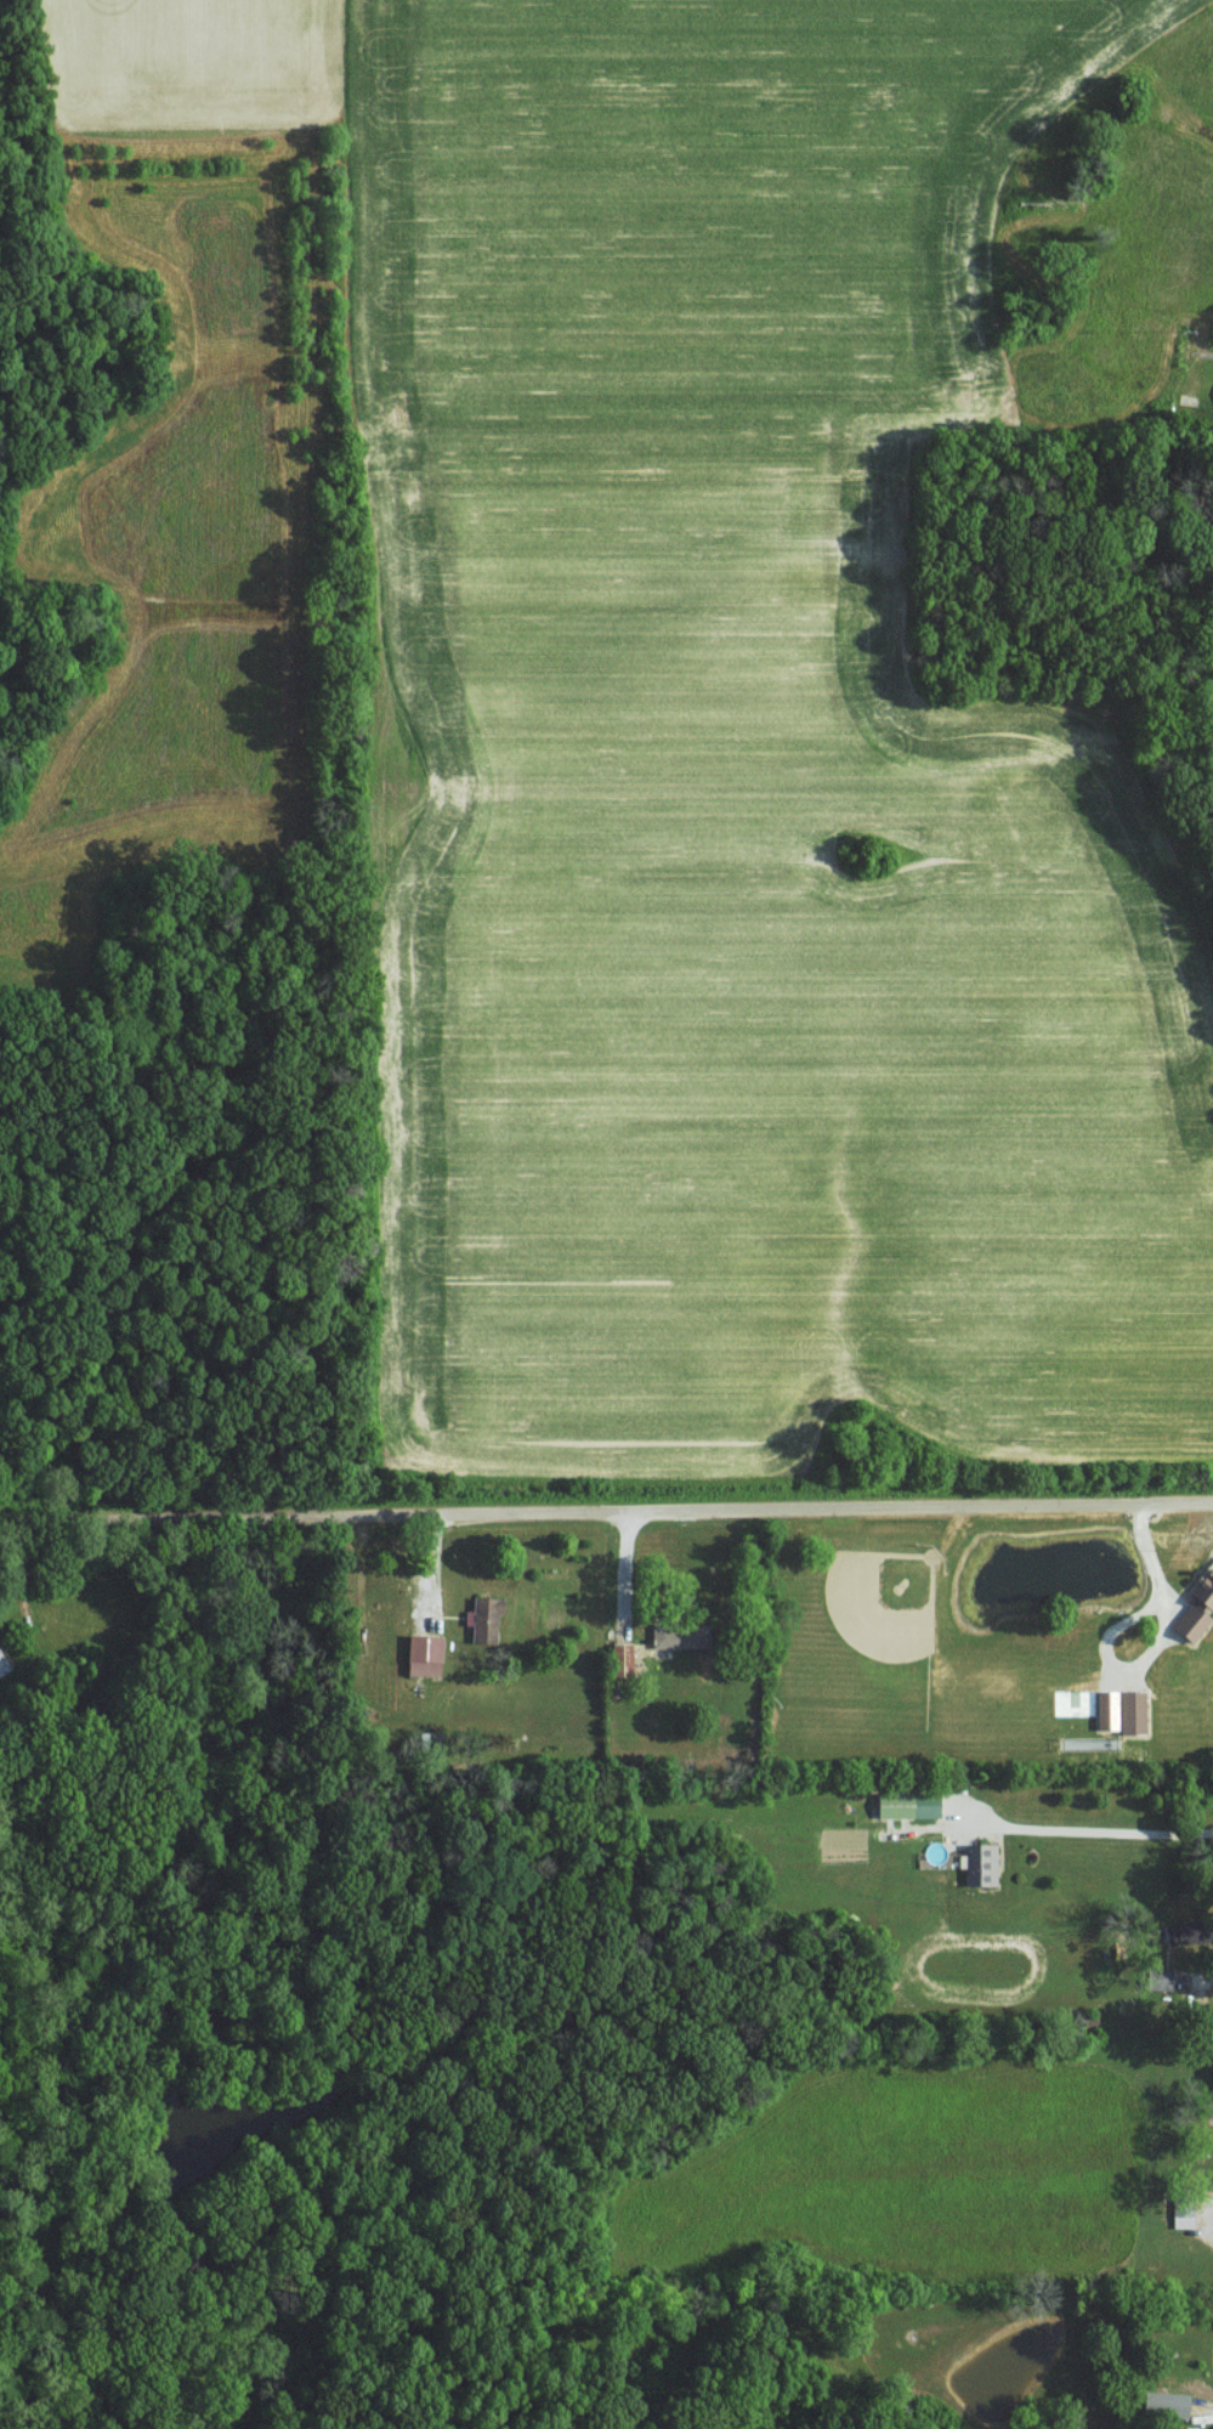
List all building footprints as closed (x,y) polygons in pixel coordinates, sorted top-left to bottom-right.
[(1208,1616),(1203,1613),(1210,1603),(1212,1604),(1212,1572),(1205,1567),(1187,1593),(1191,1596),(1170,1628),(1190,1642),(1208,1616)] [(494,1611),(500,1611),(501,1596),(471,1595),(469,1642),(493,1643),(494,1611)] [(650,1626),(650,1644),(680,1644),(681,1626),(650,1626)] [(440,1634),(406,1633),(405,1673),(439,1674),(440,1634)] [(609,1673),(629,1674),(630,1642),(610,1641),(609,1673)] [(0,1651),(0,1672),(9,1666),(0,1651)] [(1141,1688),(1057,1690),(1058,1714),(1094,1714),(1094,1728),(1118,1727),(1118,1733),(1142,1732),(1141,1688)] [(874,1816),(936,1815),(936,1790),(874,1792),(874,1816)] [(963,1884),(994,1884),(994,1843),(963,1842),(963,1853),(957,1853),(956,1862),(963,1862),(963,1884)] [(1169,1989),(1170,1967),(1144,1967),(1144,1988),(1169,1989)] [(1183,2415),(1183,2391),(1139,2390),(1138,2413),(1183,2415)]
